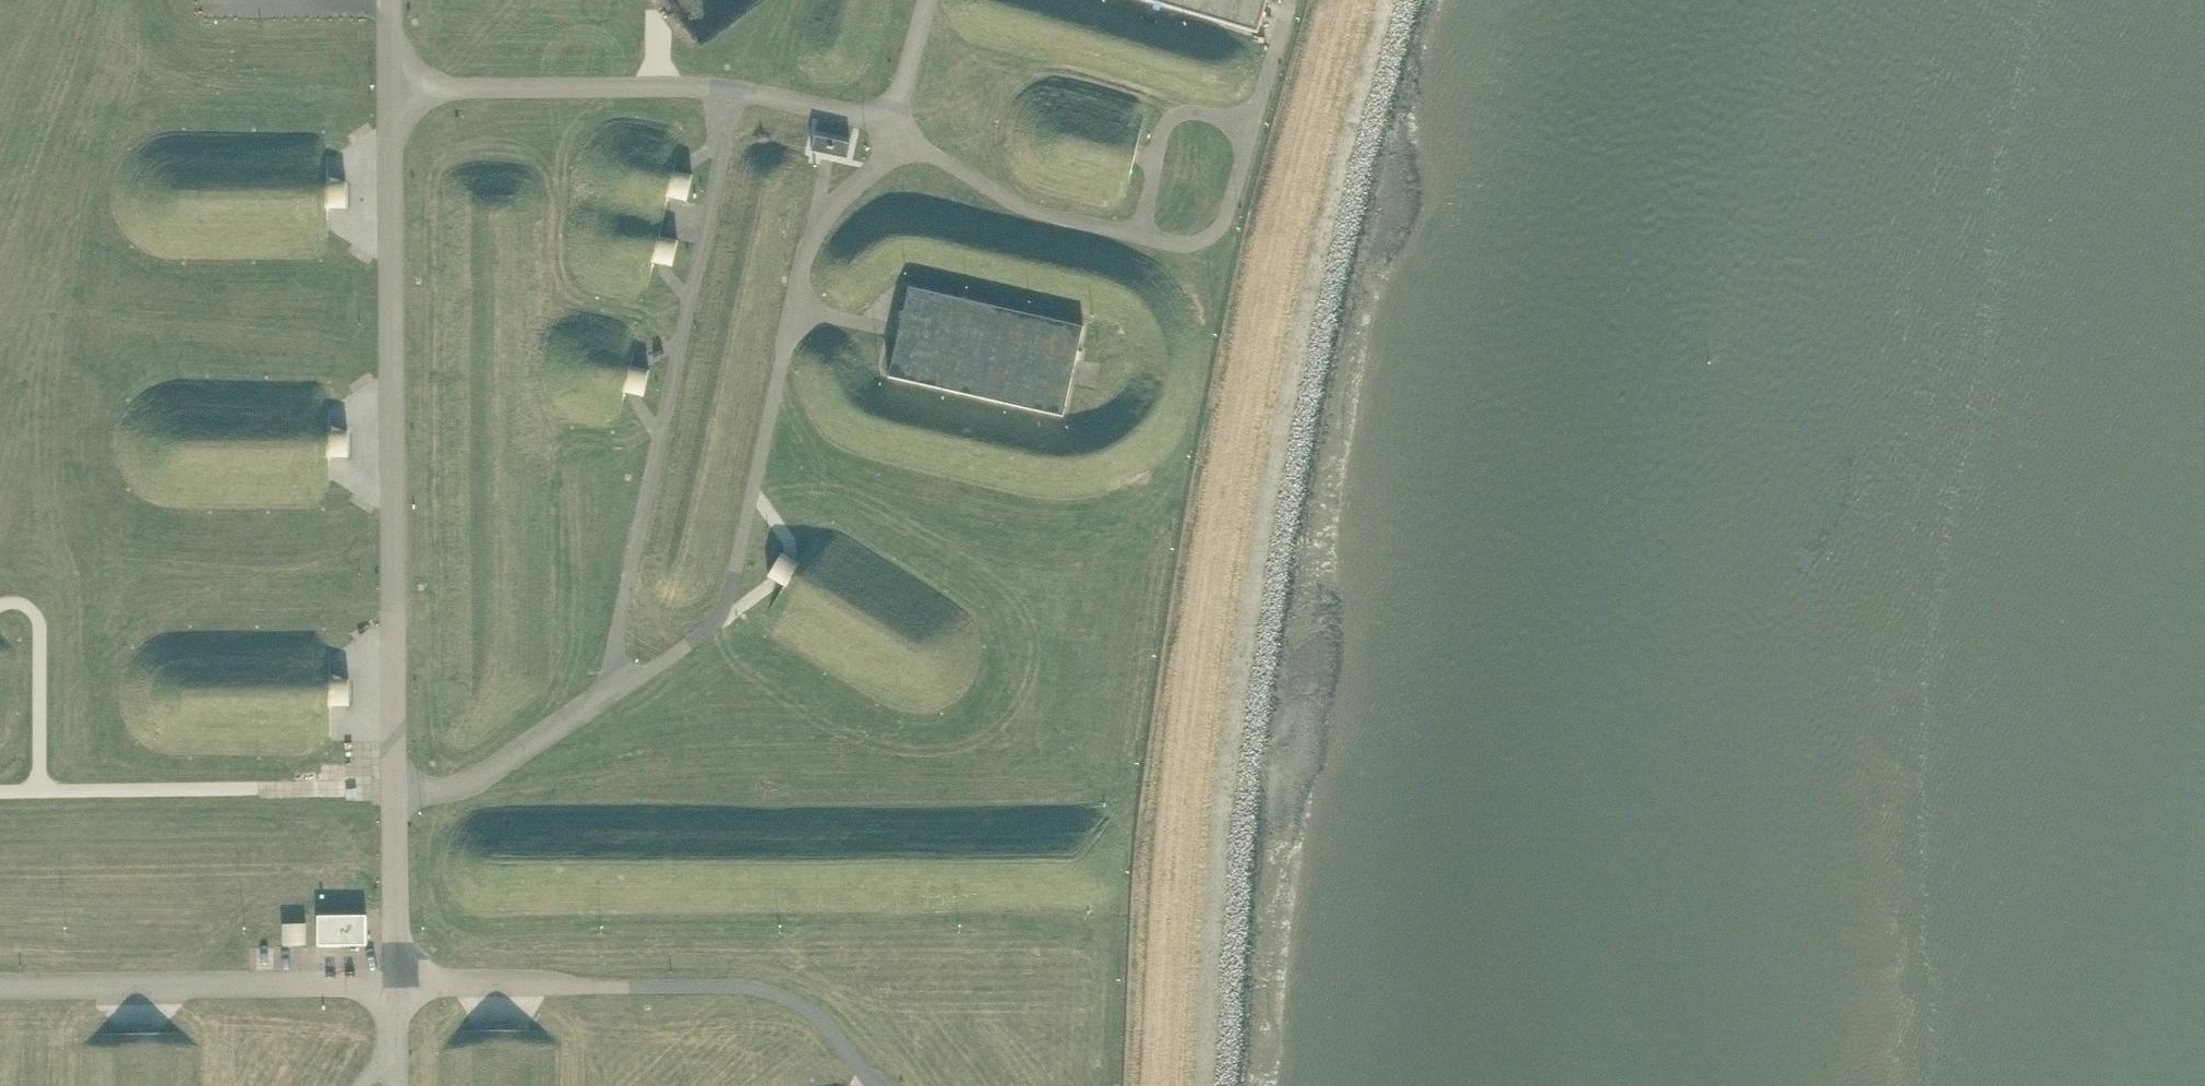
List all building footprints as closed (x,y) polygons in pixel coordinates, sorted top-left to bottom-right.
[(1155,2),(1259,33),(1268,0),(1147,0),(1155,2)] [(1130,168),(1128,180),(1130,181),(1133,169),(1133,168),(1133,167),(1133,165),(1134,161),(1137,149),(1138,146),(1138,145),(1141,131),(1139,130),(1130,168)] [(816,135),(812,151),(848,158),(852,143),(816,135)] [(329,181),(328,207),(329,208),(335,208),(348,208),(348,181),(347,181),(335,181),(329,181)] [(655,261),(655,262),(672,265),(673,266),(679,240),(677,239),(665,237),(664,237),(660,236),(658,249),(655,261)] [(1085,326),(910,287),(900,331),(890,377),(1064,416),(1072,383),(1078,358),(1081,359),(1083,352),(1079,351),(1085,326)] [(626,391),(626,392),(643,396),(644,396),(650,370),(650,369),(649,369),(632,365),(632,366),(630,371),(627,385),(626,391)] [(330,430),(330,456),(337,457),(349,457),(349,430),(337,430),(330,430)] [(783,552),(769,576),(770,576),(785,586),(800,563),(784,553),(783,552)] [(338,679),(331,679),(331,705),(337,705),(351,705),(350,678),(338,679)] [(354,785),(343,785),(343,794),(353,794),(354,785)] [(319,916),(319,946),(368,945),(368,915),(319,916)] [(307,924),(284,924),(285,946),(308,945),(307,924)] [(480,1029),(480,1085),(533,1085),(532,1029),(528,1029),(517,1029),(491,1029),(480,1029)] [(118,1033),(118,1085),(170,1085),(170,1032),(160,1032),(149,1032),(133,1032),(124,1033),(118,1033)]
